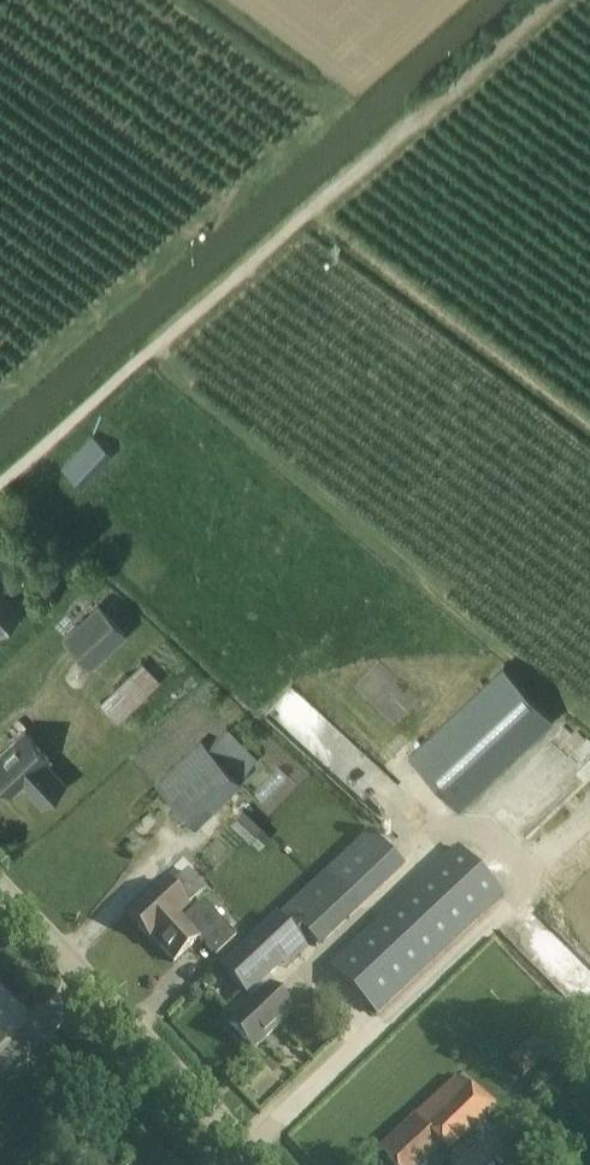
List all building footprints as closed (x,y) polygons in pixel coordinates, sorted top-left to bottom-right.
[(114,457),(92,436),(62,468),(84,488),(114,457)] [(20,551),(30,562),(37,555),(27,545),(20,551)] [(0,589),(0,635),(23,613),(0,589)] [(99,601),(62,637),(91,668),(129,633),(99,601)] [(100,702),(119,721),(162,680),(143,661),(100,702)] [(553,719),(504,666),(410,755),(459,807),(553,719)] [(259,758),(228,727),(208,746),(201,739),(156,785),(197,826),(241,782),(238,779),(259,758)] [(44,804),(65,784),(46,762),(50,758),(25,731),(0,755),(0,780),(13,793),(27,780),(32,785),(29,787),(44,804)] [(264,800),(286,778),(276,769),(255,791),(264,800)] [(232,822),(249,837),(262,823),(245,807),(232,822)] [(405,871),(369,832),(278,916),(276,915),(219,967),(248,999),(283,966),(286,969),(308,949),(304,945),(310,940),(320,951),(405,871)] [(505,897),(458,847),(331,968),(377,1016),(505,897)] [(129,918),(150,941),(177,917),(187,905),(188,906),(207,888),(189,869),(170,887),(166,883),(129,918)] [(177,917),(150,941),(151,942),(153,941),(175,965),(201,940),(217,956),(237,938),(203,901),(183,920),(180,916),(189,908),(188,906),(187,905),(177,917)] [(353,924),(321,953),(330,963),(362,934),(353,924)] [(293,1013),(270,988),(229,1025),(252,1050),(293,1013)] [(558,1050),(540,1031),(530,1041),(529,1040),(508,1059),(527,1080),(558,1050)] [(456,1077),(378,1152),(390,1164),(424,1164),(440,1149),(448,1158),(497,1111),(456,1077)]
